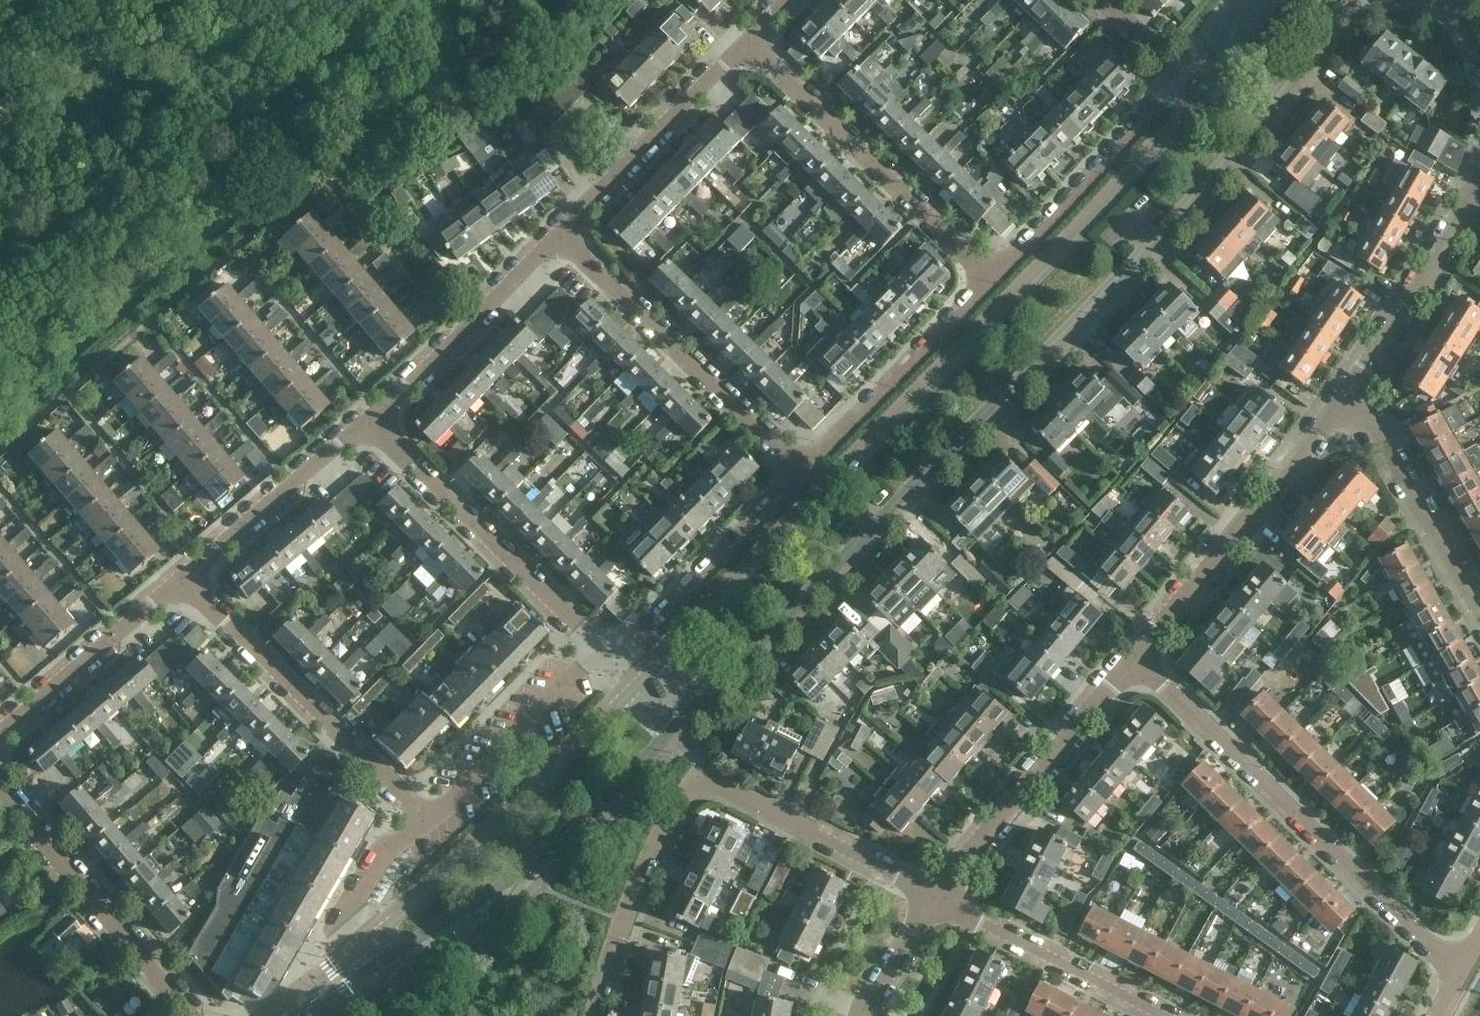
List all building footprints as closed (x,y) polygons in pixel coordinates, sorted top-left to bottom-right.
[(632,6),(641,14),(647,8),(639,0),(637,0),(632,6)] [(695,13),(702,6),(710,14),(724,0),(681,0),(695,13)] [(815,17),(839,41),(835,45),(843,52),(845,54),(852,46),(843,37),(857,23),(833,0),(831,0),(815,17)] [(870,0),(833,0),(857,23),(871,8),(874,5),(870,0)] [(874,5),(871,8),(880,17),(887,10),(878,1),(879,0),(870,0),(874,5)] [(999,3),(1005,10),(1015,0),(1029,15),(1044,0),(1001,0),(999,3)] [(1029,15),(1039,25),(1021,43),(1026,48),(1035,38),(1044,29),(1047,32),(1071,8),(1063,0),(1044,0),(1029,15)] [(1154,19),(1158,15),(1157,14),(1171,0),(1136,0),(1154,19)] [(1005,10),(999,3),(981,21),(988,27),(1005,10)] [(682,5),(658,30),(682,54),(700,36),(687,23),(694,16),(682,5)] [(641,14),(632,6),(627,12),(635,20),(641,14)] [(1047,32),(1044,29),(1035,38),(1041,45),(1050,36),(1066,51),(1090,26),(1071,8),(1047,32)] [(896,19),(887,10),(880,17),(889,26),(896,19)] [(946,18),(940,13),(929,25),(934,30),(946,18)] [(815,17),(796,36),(821,60),(829,51),(836,58),(843,52),(835,45),(839,41),(815,17)] [(611,24),(605,31),(613,39),(619,32),(611,24)] [(658,30),(640,48),(665,72),(682,54),(658,30)] [(1369,51),(1361,62),(1384,80),(1408,50),(1388,34),(1372,53),(1369,51)] [(1041,45),(1035,38),(1026,48),(1019,53),(1023,57),(1029,51),(1032,54),(1041,45)] [(937,40),(929,49),(938,58),(946,49),(937,40)] [(861,55),(852,46),(845,54),(854,63),(861,55)] [(1111,46),(1092,66),(1097,71),(1094,74),(1118,97),(1122,93),(1125,96),(1131,91),(1126,86),(1135,77),(1126,68),(1129,64),(1111,46)] [(640,48),(623,66),(648,90),(665,72),(640,48)] [(1408,50),(1384,80),(1405,97),(1429,67),(1408,50)] [(1078,51),(1071,58),(1079,67),(1081,65),(1083,66),(1086,62),(1083,60),(1085,58),(1078,51)] [(871,57),(840,88),(857,105),(876,86),(873,83),(883,74),(885,71),(871,57)] [(617,60),(610,68),(616,74),(606,84),(620,99),(618,101),(625,109),(628,106),(630,108),(648,90),(623,66),(617,60)] [(578,64),(570,73),(586,88),(595,79),(578,64)] [(885,71),(883,74),(888,80),(891,77),(898,70),(892,64),(885,71)] [(1429,67),(1405,97),(1429,116),(1437,105),(1434,103),(1450,83),(1429,67)] [(586,88),(570,73),(561,82),(579,98),(587,89),(586,88)] [(876,86),(857,105),(874,122),(893,103),(905,91),(891,77),(888,80),(883,74),(873,83),(876,86)] [(1090,77),(1077,91),(1099,113),(1108,104),(1113,109),(1118,104),(1114,101),(1118,97),(1094,74),(1090,77)] [(1339,87),(1357,101),(1365,91),(1347,77),(1339,87)] [(579,98),(561,82),(553,92),(570,108),(579,98)] [(1036,94),(1044,102),(1051,95),(1043,87),(1036,94)] [(570,108),(553,92),(553,91),(544,101),(562,117),(570,108)] [(1059,103),(1055,106),(1082,132),(1086,128),(1090,132),(1095,127),(1090,122),(1099,113),(1076,91),(1062,106),(1059,102),(1059,103)] [(978,99),(976,98),(969,105),(980,114),(991,101),(984,93),(978,99)] [(1083,140),(1079,136),(1082,132),(1055,106),(1059,103),(1051,95),(1044,102),(1055,113),(1041,127),(1063,149),(1072,140),(1078,145),(1083,140)] [(774,118),(752,96),(743,105),(765,127),(774,118)] [(927,98),(917,108),(923,114),(933,104),(927,98)] [(544,101),(536,110),(553,126),(562,117),(544,101)] [(893,103),(874,122),(892,139),(910,120),(913,123),(923,114),(917,108),(907,117),(893,103)] [(1325,103),(1309,123),(1333,143),(1343,132),(1346,134),(1356,122),(1338,107),(1335,111),(1325,103)] [(765,127),(743,105),(734,115),(755,136),(764,128),(765,127)] [(774,118),(765,127),(764,128),(781,145),(799,126),(782,109),(774,118)] [(553,126),(536,110),(527,119),(541,139),(553,126)] [(1370,110),(1361,121),(1379,135),(1388,124),(1370,110)] [(755,136),(734,115),(724,124),(742,142),(746,146),(755,136)] [(527,118),(515,127),(536,157),(546,150),(539,140),(541,139),(527,119),(527,118)] [(717,118),(699,136),(723,160),(720,164),(728,171),(729,173),(736,166),(727,157),(742,142),(724,124),(717,118)] [(910,120),(892,139),(909,156),(927,137),(913,123),(910,120)] [(1000,130),(1009,138),(1016,131),(1008,123),(1000,130)] [(1309,123),(1292,143),(1317,163),(1324,169),(1341,149),(1333,143),(1309,123)] [(1430,124),(1423,136),(1445,148),(1451,137),(1430,124)] [(781,145),(773,152),(787,166),(795,158),(798,162),(817,143),(799,126),(781,145)] [(484,127),(461,139),(468,147),(475,144),(481,151),(495,141),(484,127)] [(1024,138),(1020,142),(1046,168),(1050,165),(1054,169),(1059,163),(1054,158),(1063,149),(1041,127),(1033,135),(1025,127),(1019,134),(1024,138)] [(1010,159),(1005,164),(1027,186),(1037,177),(1042,181),(1047,176),(1042,172),(1046,168),(1020,142),(1024,138),(1019,134),(1016,131),(1009,138),(1020,149),(1010,159)] [(961,132),(951,141),(957,147),(967,138),(961,132)] [(699,136),(680,156),(704,180),(715,168),(723,176),(728,171),(720,164),(723,160),(699,136)] [(1445,148),(1423,136),(1417,148),(1439,160),(1445,148)] [(927,137),(909,156),(926,173),(944,154),(947,157),(957,147),(951,141),(941,151),(927,137)] [(787,166),(786,168),(793,174),(802,165),(815,178),(833,159),(817,143),(798,162),(795,158),(787,166)] [(1292,143),(1276,164),(1296,180),(1285,194),(1309,213),(1321,198),(1309,188),(1324,169),(1317,163),(1292,143)] [(1388,187),(1397,192),(1398,190),(1422,205),(1436,182),(1428,177),(1436,163),(1415,151),(1401,176),(1396,173),(1388,187)] [(944,154),(926,173),(942,189),(961,170),(947,157),(944,154)] [(680,156),(664,173),(688,196),(684,200),(693,209),(701,202),(692,193),(704,180),(680,156)] [(456,157),(448,162),(455,170),(461,166),(456,157)] [(539,158),(519,173),(539,201),(559,185),(539,158)] [(815,178),(829,193),(832,195),(851,177),(833,159),(815,178)] [(447,175),(455,170),(448,162),(448,161),(441,165),(447,175)] [(490,177),(499,188),(519,216),(539,201),(519,173),(510,162),(490,177)] [(994,165),(985,175),(991,181),(1000,171),(994,165)] [(1356,165),(1346,179),(1357,187),(1366,173),(1356,165)] [(745,175),(736,166),(729,173),(738,182),(745,175)] [(1371,166),(1367,173),(1379,180),(1383,173),(1371,166)] [(793,174),(786,168),(777,177),(784,183),(793,174)] [(961,170),(942,189),(960,207),(979,188),(981,191),(991,181),(985,175),(975,185),(961,170)] [(979,188),(960,207),(977,224),(982,219),(995,206),(1003,198),(994,188),(1006,177),(1000,171),(991,181),(981,191),(979,188)] [(664,173),(645,192),(669,215),(684,200),(688,196),(664,173)] [(1379,180),(1367,173),(1363,180),(1375,187),(1379,180)] [(829,193),(820,202),(827,208),(836,199),(850,212),(868,194),(851,177),(832,195),(829,193)] [(391,191),(406,212),(417,204),(402,184),(391,191)] [(480,187),(472,194),(499,230),(519,216),(499,188),(488,196),(480,187)] [(1385,202),(1381,211),(1409,227),(1422,205),(1398,190),(1397,192),(1389,204),(1385,202)] [(645,192),(628,209),(653,232),(649,236),(659,245),(666,238),(656,229),(669,215),(645,192)] [(472,194),(452,209),(480,245),(499,230),(472,194)] [(864,226),(867,229),(885,211),(868,194),(850,212),(864,226)] [(1250,194),(1232,214),(1265,243),(1275,231),(1274,230),(1281,222),(1250,194)] [(710,211),(701,202),(693,209),(703,218),(710,211)] [(827,208),(820,202),(811,211),(817,217),(827,208)] [(995,206),(982,219),(1002,238),(1014,225),(995,206)] [(346,215),(340,207),(331,215),(337,223),(346,215)] [(436,230),(425,238),(440,259),(452,251),(459,261),(480,245),(452,209),(432,224),(436,230)] [(653,232),(628,209),(611,226),(635,250),(649,236),(653,232)] [(1354,217),(1343,210),(1338,218),(1350,224),(1354,217)] [(864,226),(854,236),(860,242),(870,232),(884,246),(903,228),(885,211),(867,229),(864,226)] [(1369,220),(1363,231),(1396,250),(1409,227),(1381,211),(1375,221),(1379,223),(1378,224),(1369,220)] [(312,212),(275,243),(287,257),(294,251),(295,253),(325,228),(328,231),(337,223),(331,215),(321,224),(312,212)] [(1232,214),(1215,234),(1246,261),(1249,258),(1250,259),(1261,247),(1259,245),(1262,242),(1264,244),(1265,243),(1232,214)] [(1319,229),(1303,216),(1294,227),(1309,241),(1319,229)] [(325,228),(295,253),(308,268),(338,243),(328,231),(325,228)] [(1319,246),(1319,250),(1351,269),(1357,258),(1382,273),(1396,250),(1363,231),(1356,242),(1351,239),(1345,249),(1325,238),(1319,246)] [(1246,261),(1215,234),(1197,254),(1228,281),(1235,274),(1235,273),(1246,261)] [(860,242),(854,236),(845,245),(851,251),(860,242)] [(362,253),(371,244),(365,237),(356,245),(362,253)] [(675,247),(666,238),(659,245),(668,254),(675,247)] [(338,243),(308,268),(321,282),(350,257),(353,261),(362,253),(356,245),(347,254),(338,243)] [(909,264),(905,268),(932,294),(935,290),(940,294),(945,289),(940,283),(949,274),(940,266),(944,262),(927,245),(909,264)] [(893,249),(886,256),(894,264),(901,257),(893,249)] [(1298,259),(1288,251),(1281,259),(1291,267),(1298,259)] [(389,262),(382,254),(371,264),(378,272),(389,262)] [(350,257),(321,282),(333,297),(363,272),(353,261),(350,257)] [(891,289),(913,311),(922,302),(927,307),(932,302),(928,298),(932,294),(905,268),(909,264),(901,257),(894,264),(905,274),(891,289)] [(709,264),(704,258),(694,267),(700,274),(709,264)] [(1335,294),(1328,304),(1351,320),(1366,299),(1343,283),(1349,274),(1330,262),(1323,271),(1338,282),(1331,292),(1335,294)] [(670,263),(652,282),(670,299),(688,281),(685,277),(670,263)] [(397,274),(391,267),(381,275),(388,282),(397,274)] [(685,277),(688,281),(670,299),(687,316),(706,297),(691,283),(700,274),(694,267),(685,277)] [(388,282),(381,275),(372,283),(363,272),(333,297),(346,312),(376,287),(378,290),(388,282)] [(1296,275),(1293,280),(1304,287),(1307,282),(1296,275)] [(261,288),(255,280),(246,288),(252,296),(261,288)] [(1304,287),(1293,280),(1287,288),(1298,296),(1304,287)] [(858,284),(854,288),(851,292),(859,300),(866,292),(858,284)] [(1153,302),(1151,303),(1177,328),(1187,338),(1198,328),(1191,321),(1199,313),(1170,284),(1161,293),(1160,293),(1153,300),(1153,302)] [(252,296),(246,288),(236,296),(227,285),(197,310),(211,325),(240,300),(243,303),(252,296)] [(1223,285),(1213,295),(1228,310),(1238,299),(1223,285)] [(388,302),(378,290),(376,287),(346,312),(359,327),(388,302)] [(561,288),(552,297),(568,314),(578,305),(561,288)] [(874,300),(870,303),(897,330),(899,332),(902,329),(904,330),(909,324),(904,320),(913,311),(891,289),(882,298),(876,293),(871,298),(874,300)] [(744,298),(738,292),(728,301),(734,307),(744,298)] [(863,303),(849,318),(856,325),(878,346),(886,338),(891,343),(897,337),(894,334),(897,330),(870,303),(874,300),(871,298),(866,292),(859,300),(863,303)] [(1446,320),(1474,338),(1478,332),(1479,333),(1479,304),(1476,310),(1473,308),(1476,304),(1463,295),(1460,300),(1459,299),(1458,301),(1454,302),(1449,309),(1451,312),(1446,320)] [(407,305),(413,312),(422,304),(416,297),(407,305)] [(568,314),(552,297),(542,307),(559,323),(561,321),(568,314)] [(706,297),(687,316),(704,333),(723,314),(719,311),(706,297)] [(1203,307),(1218,321),(1239,341),(1247,332),(1212,297),(1203,307)] [(1315,315),(1309,323),(1336,342),(1351,320),(1328,304),(1327,305),(1319,299),(1310,311),(1315,315)] [(243,303),(240,300),(211,325),(223,340),(253,315),(243,303)] [(568,314),(561,321),(583,344),(591,337),(609,318),(591,301),(583,310),(578,305),(568,314)] [(723,314),(704,333),(722,350),(740,331),(725,317),(734,307),(728,301),(719,311),(723,314)] [(388,302),(359,327),(371,342),(401,317),(404,320),(413,312),(407,305),(397,313),(388,302)] [(1139,313),(1133,320),(1133,322),(1159,347),(1177,328),(1151,303),(1141,314),(1139,313)] [(253,315),(223,340),(236,355),(265,330),(268,334),(277,326),(271,318),(280,310),(275,304),(268,310),(271,313),(266,317),(268,320),(262,326),(253,315)] [(542,307),(533,316),(550,333),(559,323),(542,307)] [(1267,307),(1258,319),(1269,327),(1278,315),(1267,307)] [(287,318),(280,310),(271,318),(277,326),(287,318)] [(533,316),(524,326),(538,340),(540,342),(550,333),(533,316)] [(401,317),(371,342),(385,357),(414,332),(404,320),(401,317)] [(780,317),(772,325),(778,332),(786,323),(780,317)] [(605,351),(608,354),(626,335),(609,318),(591,337),(605,351)] [(1269,327),(1258,319),(1253,327),(1263,335),(1269,327)] [(823,320),(819,324),(815,328),(824,336),(831,328),(823,320)] [(1438,333),(1433,340),(1461,358),(1474,338),(1446,320),(1445,322),(1441,322),(1436,330),(1438,333)] [(524,326),(519,321),(502,338),(521,357),(518,360),(527,369),(533,363),(524,354),(538,340),(524,326)] [(1121,334),(1115,341),(1144,369),(1152,361),(1148,357),(1159,347),(1133,322),(1130,326),(1128,325),(1121,333),(1121,334)] [(1298,331),(1290,341),(1321,363),(1336,342),(1309,323),(1302,333),(1306,336),(1305,336),(1298,331)] [(772,325),(763,335),(769,341),(778,332),(772,325)] [(839,325),(834,331),(839,336),(835,339),(862,366),(865,362),(869,366),(874,360),(869,355),(878,346),(856,325),(848,333),(839,325)] [(824,336),(825,337),(805,358),(825,377),(831,372),(843,383),(852,374),(857,379),(862,374),(858,370),(862,366),(835,339),(839,336),(834,331),(831,328),(824,336)] [(268,334),(265,330),(236,355),(249,370),(278,345),(268,334)] [(740,331),(722,350),(739,367),(757,348),(753,344),(740,331)] [(605,351),(596,360),(602,366),(611,357),(625,370),(643,352),(626,335),(608,354),(605,351)] [(757,348),(739,367),(756,384),(775,365),(759,350),(769,341),(763,335),(753,344),(757,348)] [(1194,346),(1183,336),(1177,342),(1187,352),(1194,346)] [(502,338),(485,356),(504,374),(518,360),(521,357),(502,338)] [(311,347),(305,340),(296,348),(304,357),(307,354),(305,352),(311,347)] [(1424,349),(1419,357),(1420,361),(1448,379),(1461,358),(1433,340),(1427,349),(1424,349)] [(1281,354),(1285,357),(1279,366),(1306,385),(1321,363),(1290,341),(1281,354)] [(1239,344),(1232,352),(1262,373),(1268,365),(1239,344)] [(304,357),(296,348),(287,356),(278,345),(249,370),(261,385),(291,360),(294,364),(304,357)] [(640,385),(642,387),(660,369),(643,352),(625,370),(640,385)] [(1232,352),(1223,363),(1254,385),(1262,373),(1232,352)] [(167,368),(176,360),(170,353),(161,361),(167,368)] [(775,365),(756,384),(774,401),(792,382),(787,378),(797,368),(803,375),(812,365),(800,353),(792,362),(785,355),(775,365)] [(485,356),(468,373),(487,391),(484,395),(493,404),(499,398),(490,389),(504,374),(485,356)] [(1468,362),(1478,369),(1479,365),(1479,361),(1472,356),(1468,362)] [(142,358),(113,383),(126,398),(155,373),(158,376),(167,368),(161,361),(151,369),(142,358)] [(294,364),(291,360),(261,385),(274,400),(303,375),(294,364)] [(602,366),(596,360),(587,370),(593,375),(602,366)] [(1411,369),(1404,380),(1407,381),(1409,382),(1406,387),(1418,395),(1421,390),(1435,399),(1448,379),(1420,361),(1415,368),(1411,369)] [(1468,362),(1463,369),(1474,376),(1478,369),(1468,362)] [(542,372),(533,363),(527,369),(536,378),(542,372)] [(211,374),(202,364),(197,368),(206,379),(211,374)] [(1086,367),(1067,387),(1095,414),(1102,420),(1123,399),(1132,408),(1143,396),(1128,382),(1115,369),(1106,378),(1101,382),(1086,367)] [(792,382),(774,401),(790,417),(795,412),(796,413),(808,400),(807,399),(808,398),(794,384),(803,375),(797,368),(787,378),(792,382)] [(337,377),(331,369),(322,377),(328,385),(337,377)] [(640,385),(631,394),(636,400),(645,391),(660,404),(678,386),(660,369),(642,387),(640,385)] [(1139,370),(1131,379),(1130,380),(1146,396),(1156,386),(1139,370)] [(126,398),(138,413),(168,388),(158,376),(155,373),(126,398)] [(487,391),(468,373),(451,390),(470,409),(484,395),(487,391)] [(328,385),(322,377),(313,386),(303,375),(274,400),(286,414),(316,389),(319,393),(328,385)] [(1201,403),(1213,387),(1206,382),(1194,397),(1201,403)] [(201,390),(196,383),(186,391),(192,398),(201,390)] [(1455,383),(1450,390),(1461,397),(1469,392),(1455,383)] [(674,418),(677,421),(695,403),(678,386),(660,404),(674,418)] [(1067,387),(1049,406),(1077,433),(1095,414),(1067,387)] [(177,399),(168,388),(138,413),(151,428),(180,403),(183,406),(192,398),(186,391),(177,399)] [(1261,388),(1244,409),(1270,431),(1276,424),(1278,425),(1285,416),(1283,414),(1287,410),(1261,388)] [(329,405),(319,393),(316,389),(286,414),(300,430),(329,405)] [(451,390),(434,407),(453,426),(450,430),(459,438),(465,432),(456,424),(470,409),(451,390)] [(636,400),(631,394),(621,403),(627,409),(636,400)] [(508,407),(499,398),(493,404),(502,412),(508,407)] [(808,400),(796,413),(814,430),(826,418),(808,400)] [(1417,409),(1422,419),(1437,410),(1432,401),(1417,409)] [(193,418),(183,406),(180,403),(151,428),(164,443),(193,418)] [(674,418),(665,428),(671,434),(680,424),(695,439),(713,420),(695,403),(677,421),(674,418)] [(1188,426),(1200,411),(1193,405),(1180,421),(1188,426)] [(1049,406),(1030,425),(1058,452),(1077,433),(1049,406)] [(417,425),(433,441),(426,449),(440,463),(446,457),(453,464),(466,449),(459,443),(447,455),(436,444),(450,430),(453,426),(434,407),(417,425)] [(1244,409),(1227,430),(1253,451),(1260,443),(1262,444),(1269,436),(1267,434),(1270,431),(1244,409)] [(1443,411),(1414,428),(1425,448),(1454,431),(1443,411)] [(227,420),(221,413),(211,421),(217,428),(227,420)] [(535,426),(556,447),(568,435),(547,414),(535,426)] [(267,429),(255,416),(245,424),(258,438),(267,429)] [(202,429),(193,418),(164,443),(176,457),(205,433),(208,436),(217,428),(211,421),(202,429)] [(1111,430),(1100,421),(1092,430),(1103,439),(1111,430)] [(91,433),(85,426),(76,434),(81,441),(91,433)] [(671,434),(665,428),(655,437),(661,443),(671,434)] [(1227,430),(1210,451),(1236,472),(1242,465),(1244,466),(1251,458),(1249,456),(1253,451),(1227,430)] [(28,455),(41,471),(70,446),(72,449),(81,441),(76,434),(66,442),(56,431),(28,455)] [(1454,431),(1425,448),(1436,467),(1465,450),(1454,431)] [(474,441),(465,432),(459,438),(468,447),(474,441)] [(205,433),(176,457),(189,472),(218,447),(208,436),(205,433)] [(705,456),(712,449),(704,441),(697,448),(705,456)] [(231,462),(201,487),(214,503),(244,478),(243,477),(262,461),(246,443),(237,451),(243,458),(234,466),(231,462)] [(719,456),(716,460),(741,485),(745,482),(750,487),(755,482),(750,477),(760,467),(737,445),(722,460),(719,456)] [(1436,467),(1446,486),(1476,469),(1479,467),(1479,453),(1475,445),(1465,450),(1436,467)] [(70,446),(41,471),(53,486),(82,461),(72,449),(70,446)] [(1160,446),(1152,456),(1174,474),(1182,465),(1160,446)] [(218,447),(189,472),(201,487),(231,462),(234,466),(243,458),(237,451),(227,458),(218,447)] [(661,457),(651,448),(644,455),(655,465),(661,457)] [(716,467),(701,481),(724,503),(732,495),(737,499),(742,494),(737,490),(741,485),(716,460),(719,456),(712,449),(705,456),(716,467)] [(520,456),(514,450),(505,460),(511,465),(520,456)] [(1210,451),(1193,472),(1206,482),(1204,484),(1209,488),(1211,486),(1220,493),(1236,472),(1210,451)] [(1002,453),(984,472),(1008,496),(1016,504),(1036,485),(1048,497),(1061,484),(1035,460),(1023,473),(1002,453)] [(1055,454),(1044,464),(1059,478),(1060,477),(1064,480),(1071,472),(1068,469),(1069,467),(1055,454)] [(477,460),(464,474),(481,491),(500,472),(502,474),(511,465),(505,460),(496,469),(482,455),(479,458),(477,460)] [(117,462),(111,456),(101,464),(107,471),(117,462)] [(1149,458),(1140,467),(1163,486),(1170,476),(1149,458)] [(91,472),(82,461),(53,486),(66,500),(95,476),(97,479),(107,471),(101,464),(91,472)] [(1339,478),(1334,484),(1359,505),(1364,499),(1368,503),(1379,490),(1361,476),(1365,471),(1354,462),(1351,466),(1350,465),(1348,468),(1343,469),(1339,473),(1339,478)] [(481,491),(499,508),(526,480),(511,465),(502,474),(500,472),(481,491)] [(1446,486),(1457,505),(1479,492),(1479,467),(1476,469),(1446,486)] [(984,472),(965,491),(990,515),(998,523),(1016,504),(1008,496),(984,472)] [(379,491),(362,474),(352,482),(369,500),(379,491)] [(97,479),(95,476),(66,500),(78,515),(107,491),(97,479)] [(669,477),(661,484),(669,492),(676,485),(669,477)] [(545,499),(526,480),(499,508),(516,525),(534,506),(536,508),(543,501),(545,499)] [(687,496),(684,492),(680,496),(706,521),(710,518),(715,522),(719,518),(715,513),(724,503),(701,481),(687,496)] [(369,500),(352,482),(343,490),(359,508),(369,500)] [(549,484),(539,494),(545,499),(554,490),(549,484)] [(1323,497),(1318,502),(1343,523),(1359,505),(1334,484),(1332,486),(1327,487),(1323,491),(1323,497)] [(676,485),(669,492),(680,503),(666,517),(688,539),(697,530),(702,536),(707,530),(703,525),(706,521),(680,496),(684,492),(676,485)] [(142,493),(135,486),(126,494),(132,501),(142,493)] [(183,503),(171,488),(160,497),(172,512),(183,503)] [(385,497),(379,491),(369,500),(394,524),(412,505),(395,489),(385,497)] [(359,508),(343,490),(334,498),(350,516),(359,508)] [(107,491),(78,515),(91,530),(120,506),(123,510),(132,501),(126,494),(117,502),(107,491)] [(965,491),(947,510),(949,512),(949,515),(952,518),(955,518),(971,534),(971,533),(979,541),(991,529),(998,523),(990,515),(965,491)] [(1145,508),(1150,512),(1173,531),(1190,511),(1167,491),(1157,504),(1152,500),(1145,508)] [(1457,505),(1468,524),(1479,518),(1479,492),(1457,505)] [(1107,496),(1099,503),(1110,512),(1117,504),(1107,496)] [(350,516),(334,498),(325,505),(321,502),(303,517),(319,537),(337,522),(340,525),(350,516)] [(534,506),(516,525),(533,542),(552,523),(541,513),(548,506),(543,501),(536,508),(534,506)] [(1307,510),(1301,517),(1302,522),(1331,546),(1334,548),(1349,530),(1343,524),(1343,523),(1318,502),(1312,510),(1307,510)] [(635,512),(626,503),(624,505),(621,508),(629,517),(633,513),(634,514),(635,512)] [(1104,521),(1110,512),(1099,503),(1092,511),(1104,521)] [(429,522),(412,505),(394,524),(408,538),(399,548),(405,553),(406,552),(414,544),(411,541),(429,522)] [(120,506),(91,530),(103,545),(132,521),(123,510),(120,506)] [(657,508),(643,522),(649,528),(645,532),(671,557),(674,560),(676,557),(679,559),(684,553),(679,548),(688,539),(666,517),(657,508)] [(195,522),(184,510),(178,516),(189,527),(195,522)] [(1126,526),(1134,532),(1157,551),(1173,531),(1150,512),(1142,522),(1135,517),(1126,526)] [(629,517),(626,520),(634,528),(641,521),(634,514),(633,513),(629,517)] [(167,523),(161,516),(151,524),(158,531),(167,523)] [(303,517),(284,533),(301,552),(299,555),(307,565),(313,559),(305,549),(319,537),(303,517)] [(583,518),(574,527),(579,533),(588,524),(583,518)] [(1468,524),(1479,543),(1479,518),(1468,524)] [(1387,520),(1376,532),(1385,540),(1396,527),(1387,520)] [(132,521),(103,545),(116,560),(145,536),(148,539),(158,531),(151,524),(142,532),(132,521)] [(634,528),(619,543),(630,554),(631,555),(625,561),(641,576),(647,570),(652,576),(662,566),(667,571),(671,566),(666,562),(671,557),(645,532),(649,528),(643,522),(641,521),(634,528)] [(429,522),(411,541),(414,544),(406,552),(409,556),(417,548),(428,558),(446,539),(429,522)] [(1291,529),(1287,534),(1287,540),(1304,554),(1297,562),(1320,582),(1325,576),(1329,571),(1317,562),(1331,546),(1302,522),(1296,528),(1291,529)] [(552,523),(533,542),(550,559),(569,540),(571,542),(579,533),(574,527),(565,536),(552,523)] [(1124,523),(1107,543),(1108,544),(1140,571),(1157,551),(1134,532),(1126,526),(1124,523)] [(32,536),(25,529),(16,537),(22,544),(32,536)] [(1385,540),(1376,532),(1369,541),(1378,549),(1385,540)] [(284,533),(266,548),(283,568),(299,555),(301,552),(284,533)] [(145,536),(116,560),(129,576),(158,551),(148,539),(145,536)] [(9,549),(12,552),(22,544),(16,537),(6,545),(0,538),(0,556),(9,549)] [(428,558),(419,567),(434,581),(433,582),(439,587),(448,578),(445,575),(463,556),(446,539),(428,558)] [(914,553),(906,561),(928,583),(946,563),(922,539),(912,550),(914,553)] [(569,540),(550,559),(567,576),(586,557),(571,542),(569,540)] [(1101,552),(1110,560),(1100,572),(1123,591),(1140,571),(1108,544),(1101,552)] [(1065,545),(1057,554),(1080,573),(1088,564),(1065,545)] [(1378,561),(1377,561),(1361,580),(1367,584),(1382,570),(1389,581),(1418,564),(1407,545),(1378,561)] [(1047,556),(1036,546),(1028,555),(1039,564),(1047,556)] [(283,568),(266,548),(248,564),(265,583),(262,586),(271,596),(277,590),(275,587),(288,575),(283,568)] [(399,548),(390,557),(395,562),(405,553),(399,548)] [(9,549),(0,556),(0,582),(22,563),(12,552),(9,549)] [(617,552),(608,561),(614,567),(623,557),(617,552)] [(481,574),(463,556),(445,575),(448,578),(462,592),(481,574)] [(961,556),(960,557),(952,564),(978,589),(986,581),(961,556)] [(586,557),(567,576),(585,593),(603,574),(605,576),(614,567),(608,561),(599,570),(586,557)] [(1062,617),(1085,637),(1103,615),(1079,596),(1080,594),(1076,591),(1084,582),(1054,557),(1044,566),(1069,586),(1059,597),(1069,605),(1061,616),(1062,617)] [(986,558),(977,568),(1007,597),(1016,588),(986,558)] [(57,566),(51,559),(41,567),(47,574),(57,566)] [(322,569),(313,559),(307,565),(316,575),(322,569)] [(895,566),(885,577),(910,601),(918,610),(921,612),(939,594),(928,583),(906,561),(898,569),(895,566)] [(0,582),(0,598),(5,604),(34,578),(38,582),(47,574),(41,567),(32,575),(22,563),(0,582)] [(265,583),(248,564),(229,579),(246,599),(262,586),(265,583)] [(1265,564),(1248,584),(1272,604),(1283,613),(1300,593),(1265,564)] [(1418,564),(1389,581),(1389,582),(1379,588),(1384,595),(1394,590),(1400,600),(1429,584),(1418,564)] [(358,580),(349,571),(332,586),(341,595),(358,580)] [(603,574),(585,593),(601,609),(605,604),(606,605),(619,592),(618,592),(620,590),(605,576),(603,574)] [(1320,582),(1317,585),(1337,601),(1344,592),(1325,576),(1320,582)] [(885,577),(866,596),(900,629),(918,610),(910,601),(885,577)] [(34,578),(5,604),(17,619),(47,593),(38,582),(34,578)] [(439,587),(433,582),(424,591),(430,596),(439,587)] [(483,583),(465,602),(472,608),(490,590),(483,583)] [(1248,584),(1232,603),(1256,623),(1272,604),(1248,584)] [(1429,584),(1400,600),(1411,619),(1440,603),(1429,584)] [(1017,611),(1032,595),(1023,586),(1008,602),(1017,611)] [(82,596),(76,588),(67,597),(73,604),(82,596)] [(286,600),(277,590),(271,596),(279,606),(286,600)] [(396,590),(381,605),(395,620),(411,606),(396,590)] [(619,592),(606,605),(624,623),(636,610),(619,592)] [(47,593),(17,619),(30,634),(60,608),(63,612),(73,604),(67,597),(57,605),(47,593)] [(308,606),(304,602),(297,609),(301,613),(308,606)] [(465,602),(447,619),(454,626),(472,608),(465,602)] [(470,647),(468,650),(500,682),(519,662),(524,664),(528,657),(526,655),(546,635),(541,630),(542,629),(539,626),(538,627),(514,603),(511,607),(514,610),(502,622),(474,651),(470,647)] [(1232,603),(1216,623),(1240,642),(1256,623),(1232,603)] [(1399,626),(1410,645),(1451,622),(1440,603),(1411,619),(1399,626)] [(992,631),(1008,614),(998,605),(983,622),(992,631)] [(60,608),(30,634),(43,649),(73,624),(63,612),(60,608)] [(381,617),(373,609),(366,616),(373,624),(381,617)] [(324,615),(313,625),(320,631),(330,621),(324,615)] [(1062,617),(1044,638),(1068,657),(1085,637),(1062,617)] [(835,631),(827,640),(849,662),(860,651),(868,659),(879,649),(899,669),(900,668),(910,679),(912,679),(913,680),(928,677),(908,658),(882,634),(875,642),(871,638),(867,642),(843,619),(833,629),(835,631)] [(273,639),(290,656),(308,638),(311,640),(320,631),(313,625),(304,634),(291,621),(273,639)] [(1301,621),(1281,644),(1290,651),(1309,627),(1301,621)] [(1451,622),(1410,645),(1421,664),(1462,641),(1451,622)] [(412,645),(389,623),(376,637),(398,659),(412,645)] [(1216,623),(1200,642),(1225,662),(1231,667),(1247,648),(1240,642),(1216,623)] [(891,625),(882,634),(908,658),(916,650),(891,625)] [(1312,641),(1321,649),(1331,639),(1321,629),(1312,641)] [(437,630),(419,649),(426,655),(444,637),(437,630)] [(290,656),(307,673),(325,655),(311,640),(308,638),(290,656)] [(1026,656),(1025,657),(1050,678),(1068,657),(1044,638),(1028,658),(1026,656)] [(190,657),(172,639),(164,645),(182,664),(190,657)] [(1331,639),(1321,649),(1329,657),(1339,647),(1331,639)] [(817,645),(806,656),(831,680),(849,662),(827,640),(819,648),(817,645)] [(1462,641),(1421,664),(1432,683),(1443,677),(1472,660),(1462,641)] [(1225,662),(1200,642),(1184,661),(1203,677),(1199,682),(1212,693),(1223,681),(1215,674),(1225,662)] [(1290,651),(1281,644),(1273,655),(1281,662),(1290,651)] [(182,664),(164,645),(157,651),(173,669),(179,664),(180,665),(182,664)] [(358,649),(348,659),(354,665),(364,654),(358,649)] [(419,649),(401,667),(408,674),(426,655),(419,649)] [(421,697),(448,724),(454,729),(473,709),(478,712),(483,702),(482,701),(500,682),(467,650),(464,653),(467,657),(427,698),(424,694),(421,697)] [(173,669),(157,651),(150,658),(165,676),(173,669)] [(980,659),(972,668),(995,688),(1004,678),(1008,681),(1009,680),(1033,699),(1050,678),(1025,657),(1018,651),(1009,662),(1003,663),(995,671),(980,659)] [(190,657),(182,664),(180,665),(200,685),(204,688),(222,670),(205,653),(195,663),(190,657)] [(307,673),(324,690),(342,671),(345,674),(354,665),(348,659),(339,668),(325,655),(307,673)] [(831,680),(806,656),(788,675),(810,697),(819,688),(821,691),(831,680)] [(1346,682),(1360,673),(1356,668),(1358,667),(1354,660),(1353,661),(1350,656),(1341,661),(1345,669),(1338,673),(1346,682)] [(165,676),(150,658),(143,663),(138,658),(119,674),(136,694),(132,698),(141,708),(147,702),(139,692),(155,679),(158,682),(165,676)] [(1261,660),(1246,679),(1246,680),(1254,687),(1262,676),(1271,669),(1261,660)] [(1443,677),(1454,696),(1479,681),(1479,674),(1472,660),(1443,677)] [(937,666),(930,676),(937,681),(944,673),(937,666)] [(1322,666),(1314,673),(1346,705),(1354,697),(1322,666)] [(204,688),(200,685),(191,694),(197,700),(206,691),(221,705),(239,687),(222,670),(204,688)] [(342,671),(324,690),(341,707),(360,689),(345,674),(342,671)] [(387,672),(368,691),(375,697),(394,678),(387,672)] [(119,674),(101,689),(118,710),(132,698),(136,694),(119,674)] [(930,676),(921,686),(928,692),(937,681),(930,676)] [(865,677),(856,686),(865,695),(874,686),(865,677)] [(1226,700),(1235,709),(1254,687),(1246,680),(1246,679),(1244,678),(1226,700)] [(1454,696),(1465,715),(1479,706),(1479,681),(1454,696)] [(1425,698),(1437,691),(1433,683),(1420,690),(1425,698)] [(1397,698),(1389,684),(1382,688),(1389,702),(1397,698)] [(788,685),(780,693),(788,702),(797,693),(788,685)] [(978,685),(963,703),(995,731),(1010,713),(978,685)] [(239,687),(221,705),(234,719),(238,722),(256,704),(239,687)] [(101,689),(82,705),(99,725),(96,729),(104,739),(111,733),(102,723),(118,710),(101,689)] [(895,689),(885,693),(887,702),(898,698),(895,689)] [(368,691),(352,708),(358,714),(375,697),(368,691)] [(383,718),(370,732),(374,736),(371,739),(395,762),(394,763),(397,766),(398,765),(403,769),(422,750),(427,752),(431,744),(430,743),(448,724),(421,697),(416,692),(413,695),(416,698),(405,710),(390,725),(383,718)] [(887,702),(885,693),(871,697),(874,706),(887,702)] [(1266,693),(1243,715),(1262,734),(1285,712),(1266,693)] [(197,700),(191,694),(181,704),(187,710),(197,700)] [(1386,707),(1378,695),(1370,699),(1378,712),(1386,707)] [(1441,713),(1451,708),(1448,701),(1437,706),(1441,713)] [(156,712),(147,702),(141,708),(149,717),(156,712)] [(963,703),(948,721),(980,748),(995,731),(963,703)] [(256,704),(238,722),(234,719),(225,728),(231,734),(240,725),(255,739),(273,721),(256,704)] [(82,705),(64,721),(81,741),(96,729),(99,725),(82,705)] [(1465,716),(1447,727),(1451,734),(1470,724),(1476,735),(1479,732),(1479,706),(1465,715),(1465,716)] [(1146,707),(1130,727),(1153,746),(1169,727),(1146,707)] [(1285,712),(1262,734),(1280,753),(1303,730),(1285,712)] [(942,716),(928,734),(937,742),(965,766),(980,748),(948,721),(942,716)] [(1374,716),(1366,724),(1375,733),(1383,724),(1374,716)] [(813,755),(823,734),(829,724),(818,718),(802,750),(813,755)] [(45,736),(63,757),(59,760),(67,770),(74,764),(66,754),(81,741),(64,721),(45,736)] [(255,739),(268,752),(272,756),(290,738),(273,721),(255,739)] [(765,731),(750,724),(743,738),(741,737),(738,742),(740,743),(734,754),(759,767),(780,726),(771,721),(765,731)] [(856,727),(849,723),(845,731),(853,734),(856,727)] [(829,724),(823,734),(834,740),(839,729),(829,724)] [(1383,724),(1375,733),(1383,741),(1391,733),(1383,724)] [(863,725),(858,734),(866,738),(871,729),(863,725)] [(780,726),(759,767),(773,774),(774,771),(784,776),(803,738),(780,726)] [(1130,727),(1114,746),(1137,765),(1153,746),(1130,727)] [(231,734),(225,728),(215,737),(222,743),(231,734)] [(1303,730),(1280,753),(1299,771),(1322,748),(1303,730)] [(119,743),(111,733),(104,739),(113,749),(119,743)] [(823,734),(813,755),(823,761),(834,740),(823,734)] [(866,738),(858,734),(851,748),(859,752),(866,738)] [(44,773),(59,760),(63,757),(45,736),(26,753),(44,773)] [(272,756),(268,752),(259,762),(265,768),(274,759),(289,774),(307,755),(290,738),(272,756)] [(1432,757),(1422,740),(1413,745),(1423,763),(1432,757)] [(933,753),(926,762),(946,779),(951,783),(965,766),(937,742),(930,750),(933,753)] [(182,746),(167,761),(179,773),(194,757),(182,746)] [(1114,746),(1098,764),(1121,784),(1137,765),(1114,746)] [(1322,748),(1299,771),(1317,790),(1340,767),(1322,748)] [(844,766),(847,768),(853,761),(843,753),(837,760),(832,756),(829,764),(839,772),(844,766)] [(1457,754),(1427,771),(1433,781),(1463,763),(1457,754)] [(1186,757),(1178,768),(1186,774),(1194,764),(1186,757)] [(154,758),(151,758),(146,762),(161,780),(169,774),(154,758)] [(899,769),(931,797),(946,779),(926,762),(923,759),(915,768),(910,764),(903,772),(899,769)] [(1412,769),(1402,759),(1394,767),(1404,777),(1412,769)] [(265,768),(259,762),(250,771),(256,777),(265,768)] [(1206,762),(1183,785),(1202,804),(1225,781),(1206,762)] [(74,764),(67,770),(76,780),(83,774),(74,764)] [(96,787),(107,801),(117,793),(117,792),(123,788),(102,764),(97,769),(101,775),(97,778),(101,783),(96,787)] [(1098,764),(1082,783),(1105,803),(1121,784),(1098,764)] [(198,777),(194,773),(185,782),(199,796),(219,775),(209,765),(198,777)] [(1340,767),(1317,790),(1336,808),(1358,785),(1340,767)] [(1178,768),(1169,778),(1177,784),(1186,774),(1178,768)] [(899,769),(884,787),(917,815),(931,797),(899,769)] [(1412,769),(1404,777),(1413,785),(1421,778),(1412,769)] [(328,793),(303,778),(302,777),(290,798),(359,838),(371,817),(358,810),(359,809),(353,806),(352,807),(340,800),(347,788),(335,781),(328,793)] [(1174,788),(1166,780),(1160,787),(1169,794),(1174,788)] [(1225,781),(1202,804),(1220,823),(1243,800),(1225,781)] [(1082,783),(1065,802),(1089,822),(1105,803),(1082,783)] [(1377,804),(1358,785),(1336,808),(1354,827),(1377,804)] [(884,787),(875,797),(879,801),(863,819),(879,833),(889,822),(902,833),(917,815),(884,787)] [(59,805),(75,824),(95,806),(98,809),(107,801),(102,795),(92,803),(79,788),(59,805)] [(1433,788),(1426,800),(1436,806),(1443,794),(1433,788)] [(279,792),(268,812),(278,818),(347,859),(359,838),(290,798),(279,792)] [(1154,795),(1146,805),(1154,812),(1162,802),(1154,795)] [(1463,821),(1479,830),(1479,802),(1476,799),(1463,821)] [(1243,800),(1220,823),(1239,841),(1261,818),(1243,800)] [(1436,806),(1426,800),(1420,811),(1429,817),(1434,810),(1441,813),(1443,810),(1436,806)] [(1377,804),(1354,827),(1373,846),(1396,823),(1377,804)] [(1154,812),(1146,805),(1137,815),(1145,822),(1154,812)] [(95,806),(75,824),(90,842),(111,825),(98,809),(95,806)] [(205,806),(181,828),(194,842),(218,821),(205,806)] [(259,815),(251,830),(336,879),(347,859),(278,818),(275,824),(259,815)] [(712,832),(707,843),(735,858),(746,863),(758,840),(717,818),(710,831),(712,832)] [(1280,837),(1261,818),(1239,841),(1257,859),(1280,837)] [(1451,843),(1478,858),(1479,854),(1479,830),(1463,821),(1451,843)] [(139,838),(148,829),(143,823),(133,831),(139,838)] [(1155,823),(1146,834),(1158,844),(1167,833),(1155,823)] [(111,825),(90,842),(105,860),(126,843),(129,846),(139,838),(133,831),(123,839),(111,825)] [(1042,831),(1031,853),(1058,867),(1069,845),(1078,849),(1083,838),(1061,827),(1056,838),(1042,831)] [(1411,828),(1402,844),(1412,850),(1421,833),(1411,828)] [(215,906),(187,955),(226,1000),(230,997),(241,1004),(247,994),(251,996),(264,975),(276,982),(336,879),(251,830),(216,889),(215,906)] [(1280,837),(1257,859),(1276,878),(1298,855),(1280,837)] [(1140,841),(1134,850),(1314,979),(1321,970),(1140,841)] [(126,843),(105,860),(121,879),(141,861),(129,846),(126,843)] [(699,852),(692,865),(724,881),(728,883),(733,874),(728,872),(735,858),(707,843),(702,853),(699,852)] [(1437,863),(1437,864),(1466,880),(1478,858),(1451,843),(1439,864),(1437,863)] [(1402,844),(1391,865),(1402,871),(1414,851),(1412,850),(1402,844)] [(770,846),(754,877),(765,882),(781,851),(770,846)] [(1102,881),(1114,857),(1104,852),(1092,876),(1102,881)] [(785,853),(769,884),(780,890),(796,859),(785,853)] [(1031,853),(1019,876),(1048,891),(1048,890),(1046,889),(1058,867),(1031,853)] [(141,861),(121,879),(136,897),(157,879),(160,883),(170,874),(164,868),(162,870),(149,855),(141,861)] [(1298,855),(1276,878),(1294,896),(1317,873),(1298,855)] [(1199,862),(1190,856),(1184,864),(1194,871),(1199,862)] [(170,874),(180,866),(174,859),(164,868),(170,874)] [(1421,872),(1413,885),(1429,894),(1432,890),(1453,902),(1466,880),(1437,864),(1430,876),(1421,872)] [(692,865),(681,887),(709,902),(715,892),(717,893),(724,881),(692,865)] [(818,870),(806,894),(834,909),(840,899),(842,900),(849,887),(818,870)] [(1317,873),(1294,896),(1312,914),(1335,892),(1317,873)] [(1019,876),(1005,904),(1043,924),(1050,910),(1040,905),(1048,891),(1019,876)] [(754,877),(749,887),(760,892),(765,882),(754,877)] [(157,879),(136,897),(152,915),(172,898),(160,883),(157,879)] [(0,883),(0,896),(6,906),(16,900),(5,880),(0,883)] [(192,881),(181,889),(187,896),(197,887),(192,881)] [(780,890),(769,884),(764,894),(775,900),(780,890)] [(709,902),(681,887),(668,911),(679,917),(678,918),(683,921),(685,919),(699,927),(712,904),(709,902)] [(1078,891),(1072,903),(1082,908),(1088,896),(1078,891)] [(745,892),(739,904),(750,910),(757,898),(745,892)] [(1335,892),(1312,914),(1331,933),(1354,911),(1335,892)] [(793,905),(789,914),(794,917),(825,933),(831,921),(829,919),(834,909),(806,894),(799,908),(793,905)] [(172,898),(152,915),(168,934),(188,916),(172,898)] [(1056,930),(1067,936),(1082,908),(1072,903),(1070,902),(1056,930)] [(1097,906),(1082,936),(1108,949),(1123,920),(1097,906)] [(794,917),(776,952),(779,954),(777,958),(791,965),(797,951),(802,954),(803,951),(813,956),(825,933),(794,917)] [(1289,926),(1280,918),(1272,926),(1281,935),(1289,926)] [(1123,920),(1108,949),(1132,962),(1147,932),(1123,920)] [(1147,932),(1132,962),(1157,974),(1172,945),(1147,932)] [(701,933),(696,944),(729,957),(734,946),(701,933)] [(654,969),(652,980),(683,985),(689,987),(700,959),(725,969),(729,957),(696,944),(692,955),(689,954),(688,959),(654,953),(651,968),(654,969)] [(1172,945),(1157,974),(1182,987),(1197,958),(1172,945)] [(1380,945),(1373,958),(1382,963),(1374,977),(1402,992),(1414,970),(1393,959),(1396,954),(1380,945)] [(738,948),(733,958),(766,972),(771,960),(738,948)] [(1342,950),(1334,964),(1344,970),(1352,955),(1342,950)] [(980,953),(968,975),(995,989),(1007,966),(980,953)] [(733,958),(725,978),(758,991),(766,972),(733,958)] [(1221,971),(1197,958),(1182,987),(1206,1000),(1221,971)] [(1334,964),(1326,979),(1336,984),(1344,970),(1334,964)] [(1246,984),(1221,971),(1206,1000),(1231,1013),(1246,984)] [(968,975),(957,997),(984,1011),(995,989),(968,975)] [(1375,979),(1363,999),(1389,1014),(1402,992),(1374,977),(1374,978),(1375,979)] [(1326,979),(1321,989),(1330,995),(1336,984),(1326,979)] [(647,991),(644,1005),(679,1011),(683,985),(652,980),(650,991),(647,991)] [(1029,1013),(1035,1015),(1074,1015),(1081,1003),(1044,984),(1029,1013)] [(1246,984),(1231,1013),(1237,1015),(1261,1015),(1271,996),(1246,984)] [(1020,993),(1016,1000),(1025,1004),(1029,997),(1020,993)] [(1271,996),(1261,1015),(1293,1015),(1296,1010),(1271,996)] [(957,997),(948,1015),(981,1015),(984,1011),(957,997)] [(756,1015),(791,1015),(793,1005),(759,999),(756,1015)] [(1354,1015),(1388,1015),(1389,1014),(1363,999),(1354,1015)] [(1007,1015),(1019,1015),(1025,1004),(1016,1000),(1007,1015)] [(702,1015),(707,1015),(715,1015),(717,1005),(704,1003),(702,1015)] [(1074,1015),(1103,1015),(1104,1015),(1081,1003),(1074,1015)] [(642,1015),(687,1015),(688,1012),(679,1011),(644,1005),(642,1015)] [(144,1015),(160,1015),(152,1008),(144,1015)]
